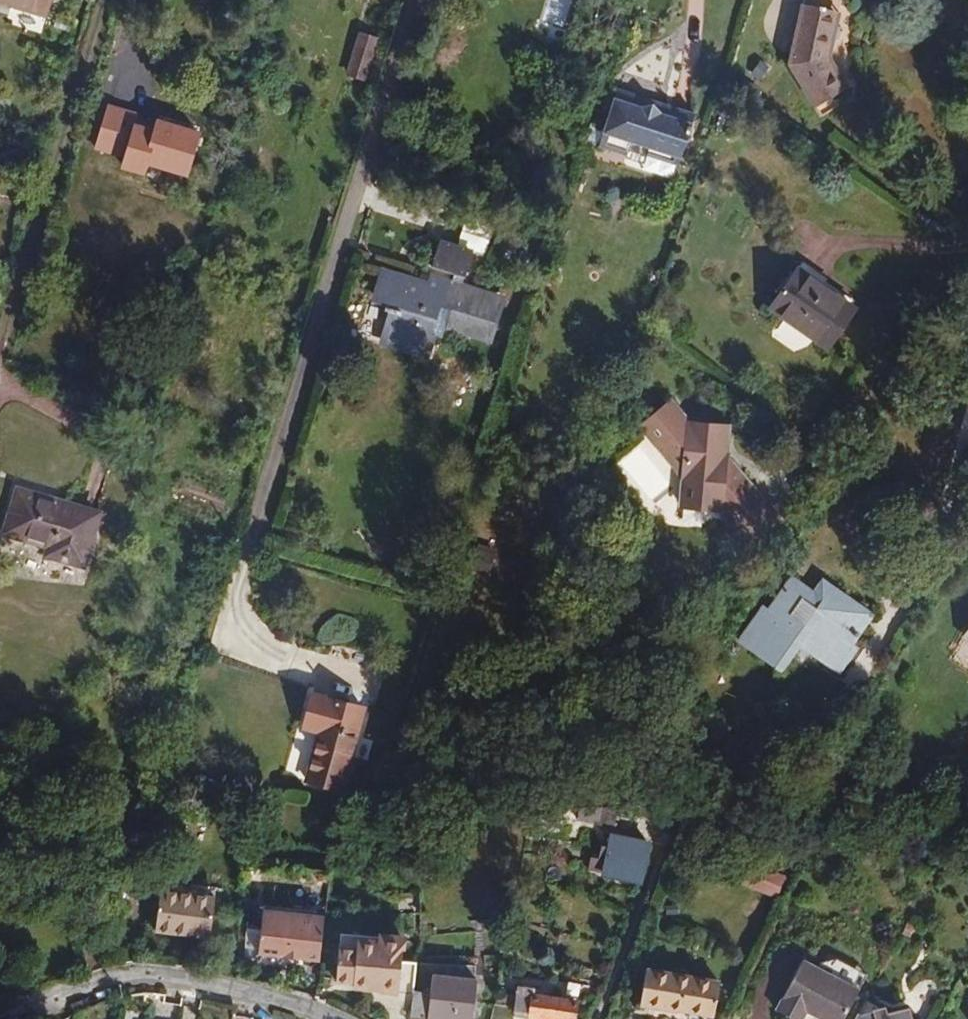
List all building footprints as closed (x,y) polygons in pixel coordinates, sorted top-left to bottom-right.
[(12,5),(46,15),(50,0),(14,0),(12,5)] [(803,3),(789,65),(816,109),(849,87),(831,57),(834,45),(824,42),(832,11),(837,12),(840,0),(809,0),(808,5),(803,3)] [(55,27),(67,30),(69,21),(57,18),(55,27)] [(360,32),(357,42),(375,48),(378,37),(360,32)] [(375,48),(357,42),(348,73),(365,78),(375,48)] [(769,67),(760,60),(750,73),(759,80),(769,67)] [(760,90),(743,80),(740,85),(757,96),(760,90)] [(641,107),(644,99),(617,91),(601,145),(627,153),(631,140),(650,146),(649,152),(680,162),(695,114),(663,104),(660,113),(652,104),(641,107)] [(663,104),(644,99),(641,107),(652,104),(660,113),(663,104)] [(200,133),(108,105),(95,148),(127,158),(124,166),(144,172),(147,162),(187,175),(200,133)] [(449,282),(462,286),(472,253),(440,243),(428,284),(384,271),(378,292),(393,297),(390,308),(388,311),(398,314),(388,346),(430,359),(437,336),(429,333),(438,306),(451,310),(446,325),(489,339),(500,304),(447,288),(449,282)] [(855,309),(797,268),(769,308),(827,348),(855,309)] [(361,291),(372,295),(378,277),(367,272),(361,291)] [(502,298),(462,286),(449,282),(447,288),(500,304),(502,298)] [(725,461),(726,455),(729,427),(690,424),(671,401),(641,426),(684,479),(681,506),(720,509),(748,543),(779,518),(750,484),(747,487),(725,461)] [(750,484),(726,455),(725,461),(747,487),(750,484)] [(97,516),(19,492),(6,532),(51,546),(49,554),(82,565),(97,516)] [(495,548),(479,543),(471,568),(489,574),(496,553),(495,548)] [(874,615),(821,577),(813,589),(792,575),(777,596),(772,593),(738,642),(782,674),(801,648),(839,675),(863,642),(857,638),(874,615)] [(365,707),(313,693),(304,728),(320,733),(306,780),(342,790),(365,707)] [(589,822),(615,827),(619,808),(608,804),(592,806),(589,822)] [(649,844),(611,836),(608,848),(603,872),(642,880),(649,844)] [(603,872),(608,848),(603,847),(598,871),(603,872)] [(785,878),(750,864),(743,882),(777,897),(785,878)] [(185,886),(163,882),(155,930),(209,938),(215,899),(184,894),(185,886)] [(667,913),(680,913),(680,903),(667,903),(667,913)] [(321,961),(326,918),(264,911),(263,916),(259,954),(284,957),(284,951),(304,953),(303,959),(321,961)] [(259,954),(263,916),(250,915),(245,958),(258,960),(259,954)] [(881,937),(895,930),(889,919),(875,926),(881,937)] [(902,934),(910,938),(917,926),(909,922),(902,934)] [(416,962),(403,961),(406,942),(341,934),(336,979),(354,981),(354,985),(382,988),(382,991),(413,994),(413,990),(416,962)] [(284,951),(284,957),(303,959),(304,953),(284,951)] [(416,962),(413,990),(431,992),(433,975),(474,979),(476,957),(417,951),(416,962)] [(803,959),(776,1009),(794,1018),(803,1018),(807,1012),(819,1018),(844,1018),(860,990),(803,959)] [(720,983),(647,970),(641,1005),(714,1018),(720,983)] [(410,1018),(415,1018),(473,1018),(477,980),(474,979),(433,975),(431,992),(413,990),(413,994),(410,1018)] [(518,997),(516,1007),(515,1015),(542,1018),(574,1018),(577,1001),(534,994),(535,988),(519,986),(518,997)] [(516,1007),(518,997),(498,994),(496,1004),(516,1007)] [(858,1015),(856,1018),(912,1018),(909,1008),(876,1016),(874,1010),(858,1015)]
